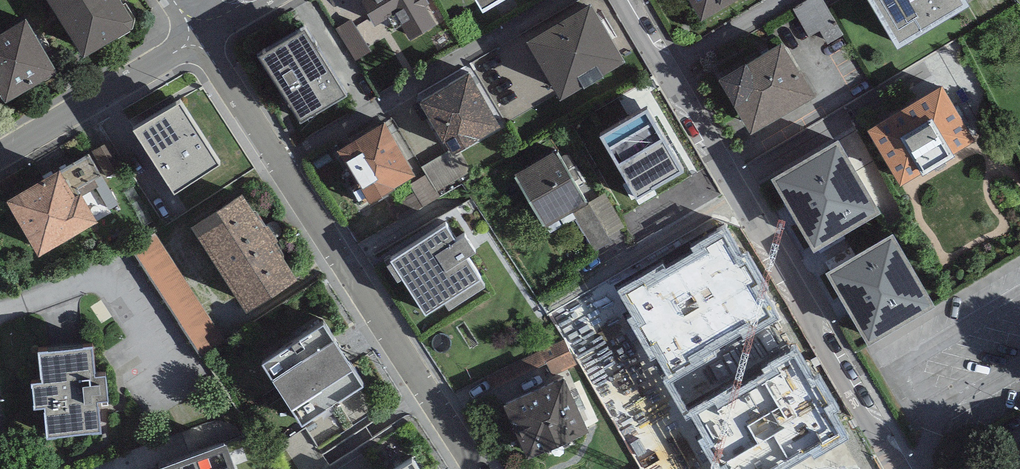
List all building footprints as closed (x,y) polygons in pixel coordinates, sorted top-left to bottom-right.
[(118,0),(44,0),(82,60),(135,27),(118,0)] [(421,0),(365,0),(359,3),(374,28),(395,16),(411,43),(437,28),(421,0)] [(481,13),(504,0),(473,0),(481,13)] [(702,24),(743,0),(688,0),(702,24)] [(796,10),(808,40),(836,30),(825,0),(821,0),(796,10)] [(897,52),(969,10),(963,0),(866,0),(897,52)] [(625,66),(591,8),(526,46),(561,104),(625,66)] [(355,23),(339,32),(356,64),(372,55),(355,23)] [(27,25),(0,40),(0,99),(4,107),(57,77),(27,25)] [(345,99),(305,34),(260,62),(301,126),(345,99)] [(784,45),(718,82),(749,139),(815,102),(784,45)] [(500,130),(470,77),(420,106),(442,145),(444,144),(452,158),(500,130)] [(180,86),(134,115),(175,179),(220,150),(180,86)] [(975,146),(942,89),(867,132),(900,189),(975,146)] [(669,142),(644,99),(587,132),(616,182),(654,160),(650,153),(669,142)] [(416,180),(384,126),(336,154),(358,191),(353,194),(361,209),(368,205),(370,207),(416,180)] [(840,146),(773,182),(812,254),(879,218),(840,146)] [(555,153),(516,176),(546,228),(572,213),(595,252),(611,243),(608,237),(588,204),(586,206),(555,153)] [(76,184),(60,157),(6,189),(39,244),(97,209),(81,181),(76,184)] [(297,266),(242,181),(189,215),(245,300),(297,266)] [(605,194),(588,204),(608,237),(624,228),(605,194)] [(225,338),(155,230),(132,245),(202,352),(225,338)] [(446,230),(391,265),(392,267),(387,270),(397,286),(402,283),(425,319),(444,308),(448,314),(485,291),(466,262),(478,255),(467,237),(456,244),(446,230)] [(892,240),(828,277),(869,348),(933,311),(892,240)] [(365,373),(325,309),(261,349),(302,413),(365,373)] [(93,331),(38,335),(41,368),(31,368),(32,394),(42,394),(44,425),(100,421),(97,385),(108,385),(106,361),(95,362),(93,331)] [(564,380),(502,404),(526,464),(588,438),(564,380)] [(757,437),(775,468),(856,468),(859,468),(820,401),(757,437)] [(226,426),(154,453),(160,468),(242,468),(226,426)] [(412,446),(375,468),(427,468),(412,446)]
